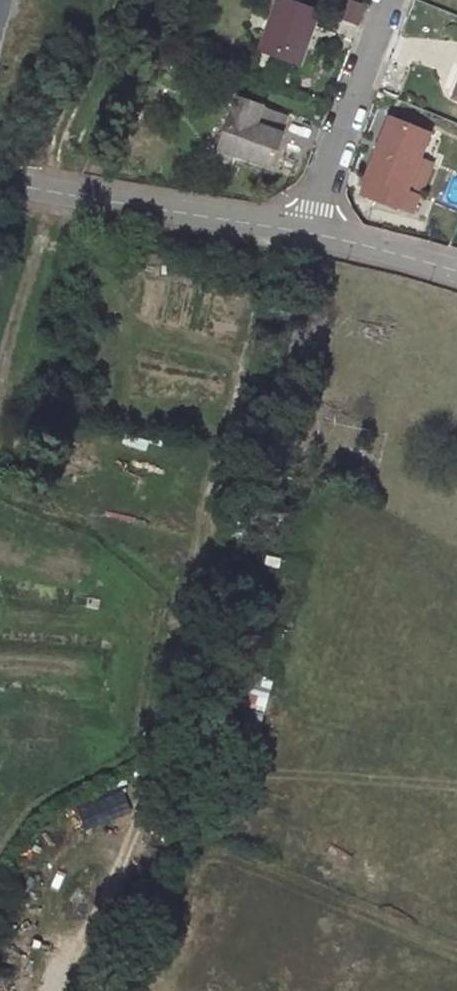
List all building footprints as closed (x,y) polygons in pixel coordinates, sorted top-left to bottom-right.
[(259,51),(300,66),(319,10),(290,0),(277,0),(259,51)] [(351,0),(346,0),(341,15),(358,21),(364,4),(351,0)] [(218,149),(237,156),(270,167),(282,133),(256,124),(263,106),(237,97),(218,149)] [(256,124),(282,133),(289,116),(263,106),(256,124)] [(428,134),(389,118),(366,176),(369,177),(362,194),(390,205),(391,204),(413,212),(419,197),(406,191),(416,166),(428,134)] [(237,156),(218,149),(213,163),(232,170),(237,156)] [(429,171),(416,166),(406,191),(419,197),(429,171)] [(291,627),(304,563),(269,556),(260,601),(280,605),(276,624),(291,627)] [(245,692),(244,711),(265,711),(266,693),(245,692)] [(80,805),(84,822),(127,811),(123,794),(80,805)]
